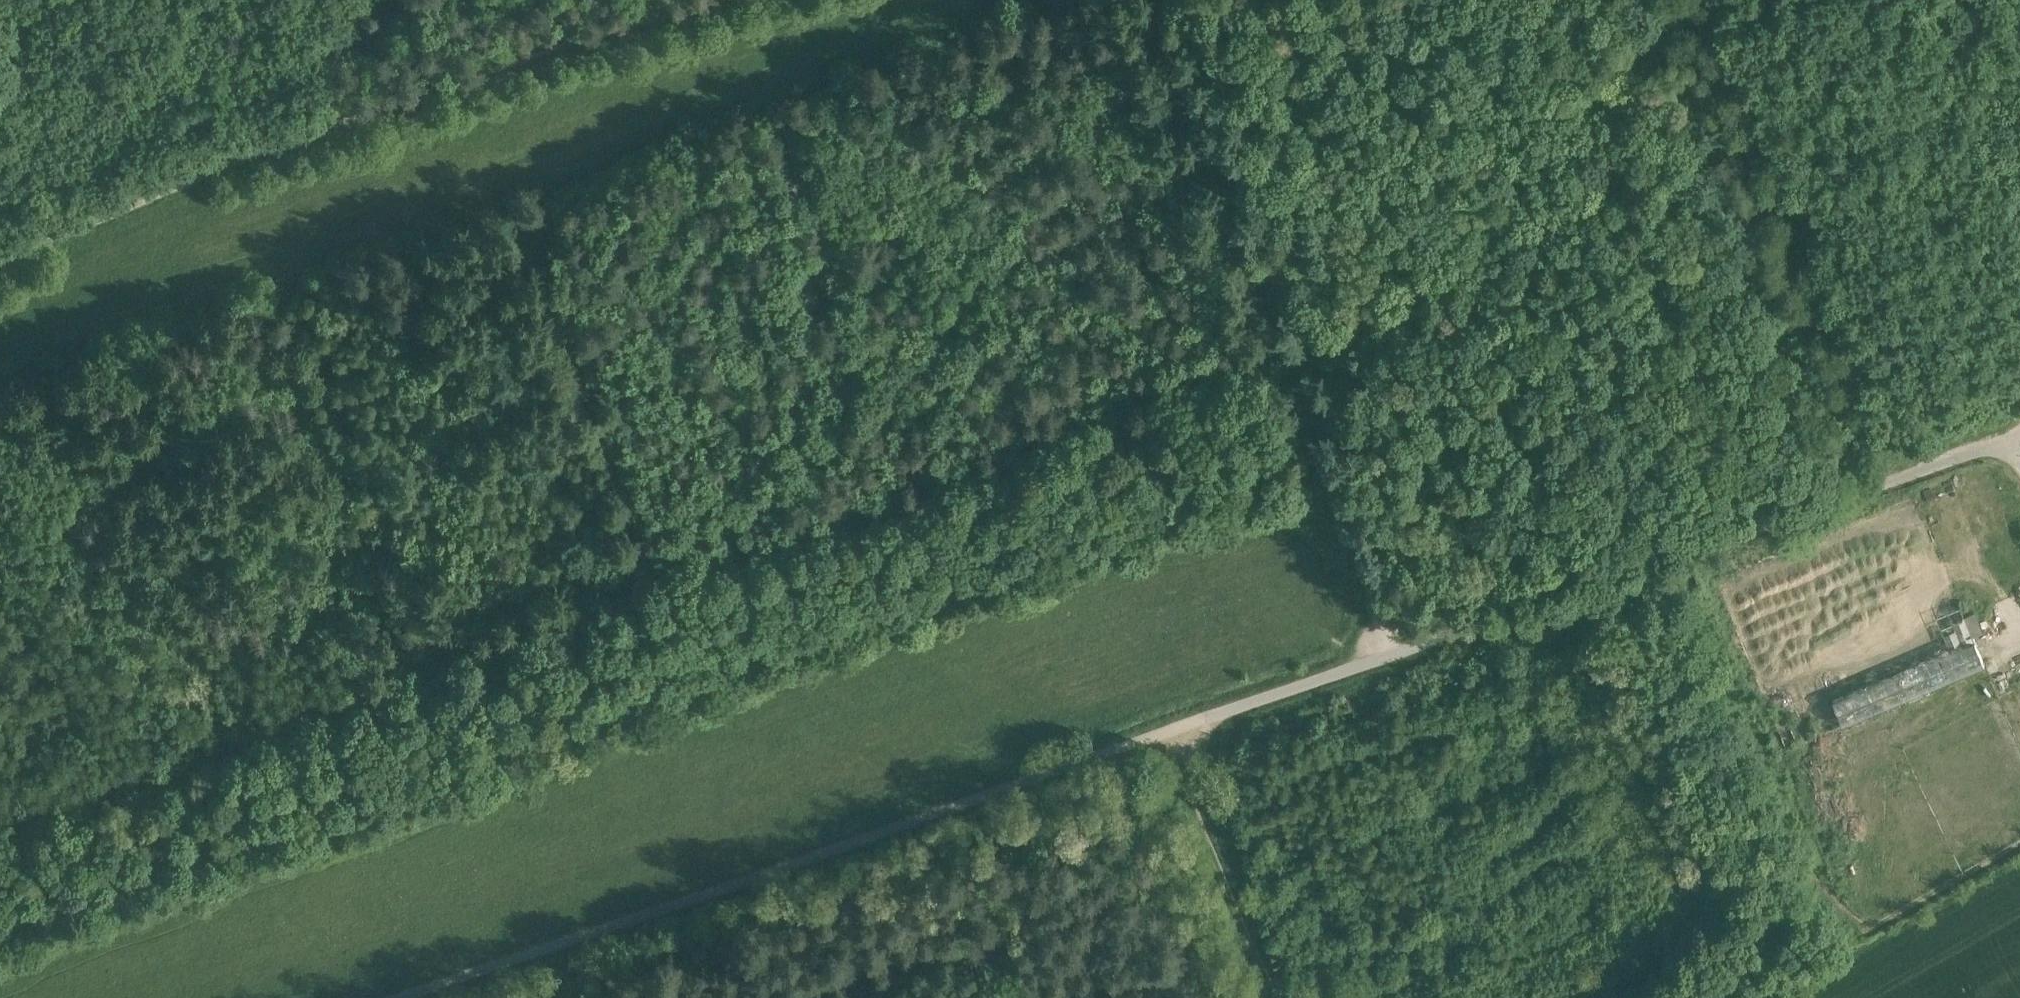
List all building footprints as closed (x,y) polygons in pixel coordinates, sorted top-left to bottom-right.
[(1983,666),(1913,499),(1716,581),(1785,748),(1983,666)] [(2003,697),(2019,735),(2019,690),(2003,697)]
